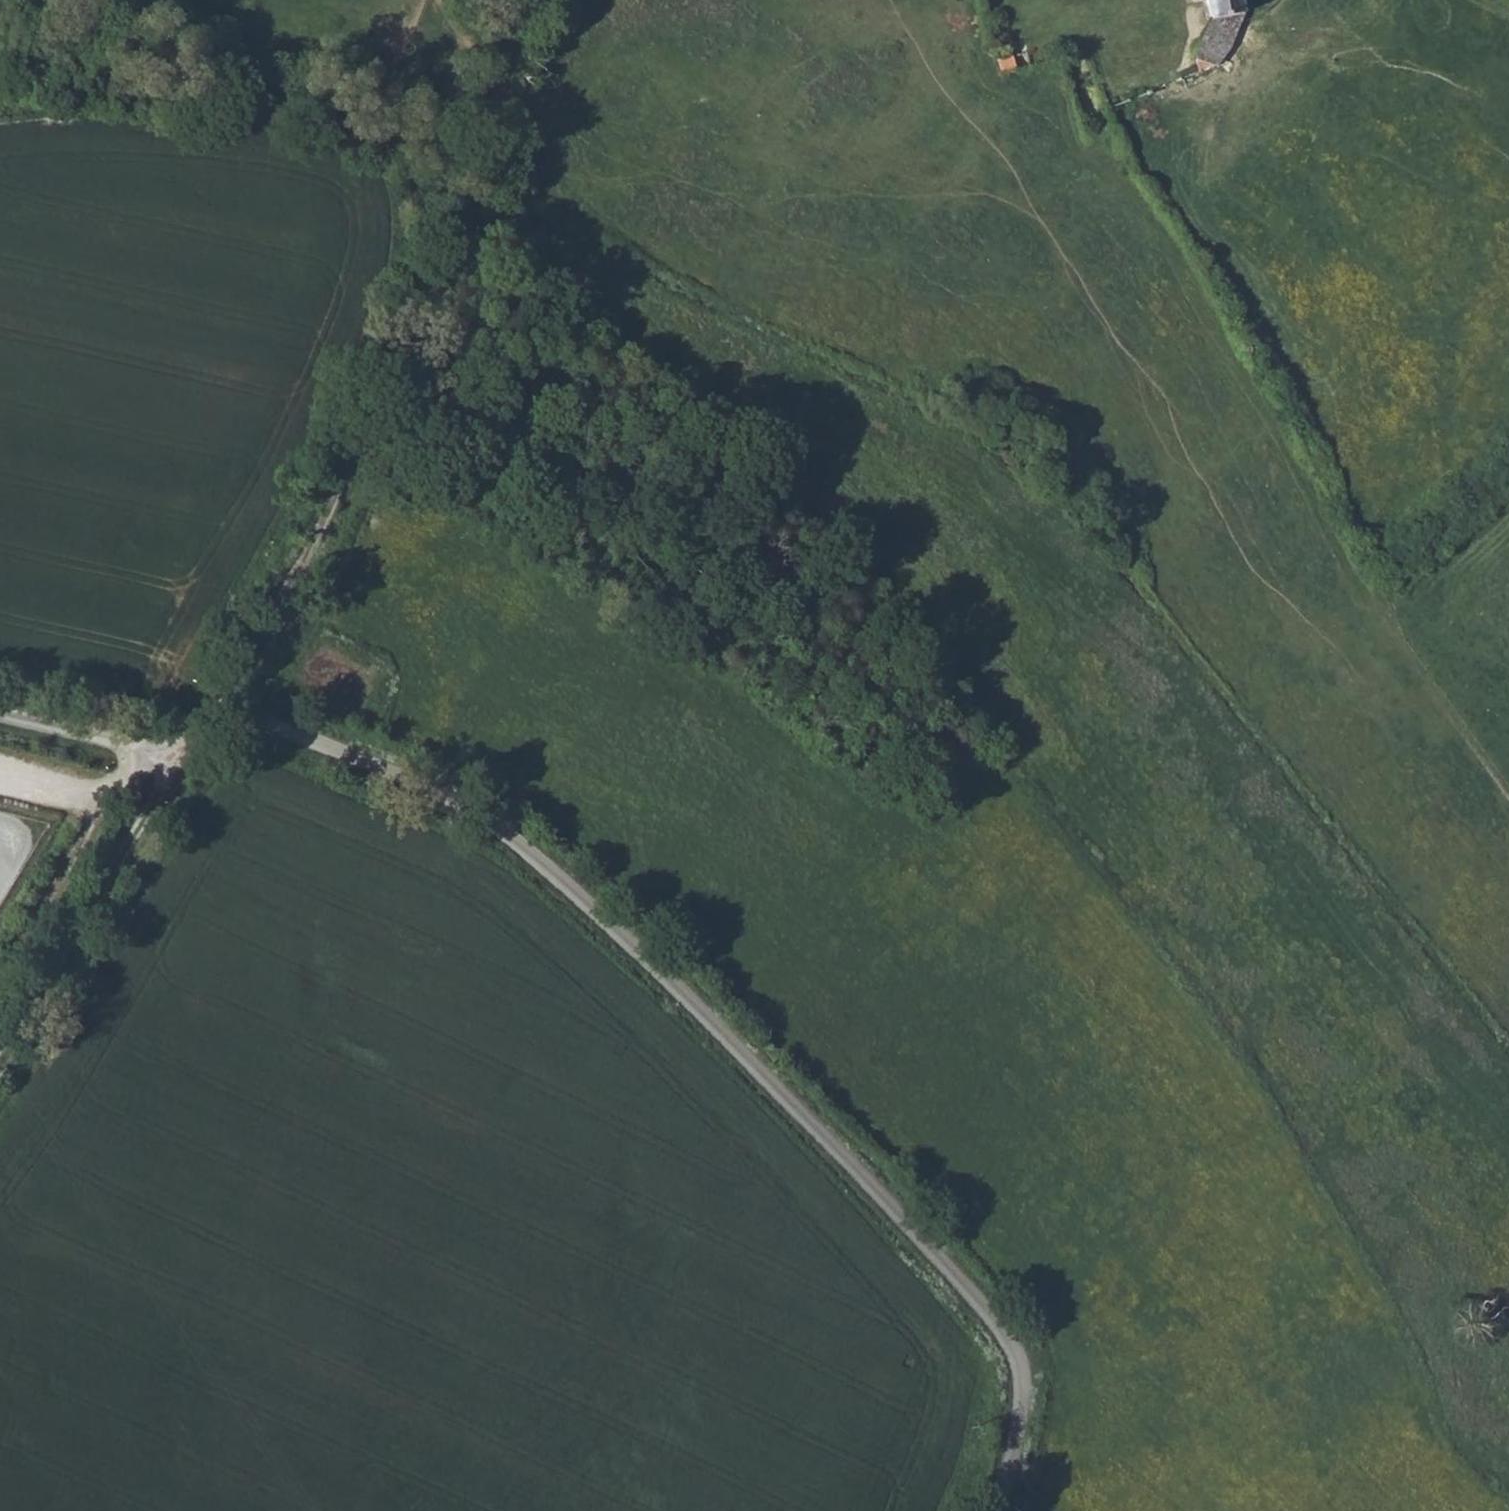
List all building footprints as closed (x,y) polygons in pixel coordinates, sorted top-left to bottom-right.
[(1208,66),(1209,65),(1213,61),(1241,9),(1239,0),(1206,0),(1206,4),(1195,30),(1208,66)]
